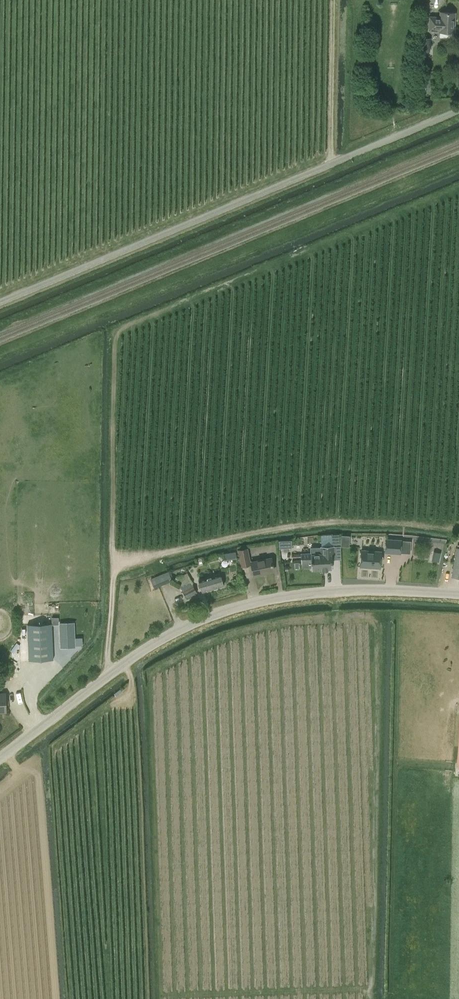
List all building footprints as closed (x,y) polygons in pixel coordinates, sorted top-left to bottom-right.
[(439,32),(454,33),(455,13),(440,12),(439,17),(429,16),(428,30),(439,31),(439,32)] [(430,51),(431,38),(422,37),(421,51),(430,51)] [(386,539),(385,552),(400,553),(401,540),(386,539)] [(311,567),(311,569),(322,569),(322,571),(327,570),(327,568),(332,568),(331,560),(333,560),(333,545),(321,546),(321,547),(310,547),(311,553),(300,553),(301,567),(311,567)] [(248,548),(238,550),(241,567),(251,565),(248,548)] [(451,576),(458,578),(458,548),(456,548),(451,576)] [(360,566),(380,567),(381,551),(361,550),(360,566)] [(273,570),(270,558),(251,562),(254,576),(261,575),(261,573),(273,570)] [(168,571),(150,579),(154,588),(167,582),(172,580),(168,571)] [(191,580),(190,580),(187,573),(177,577),(180,585),(179,586),(182,591),(187,599),(197,593),(192,585),(193,584),(191,580)] [(202,591),(223,585),(219,573),(199,579),(202,591)] [(75,621),(61,621),(61,646),(74,646),(75,621)] [(53,659),(51,623),(27,624),(28,660),(53,659)]
